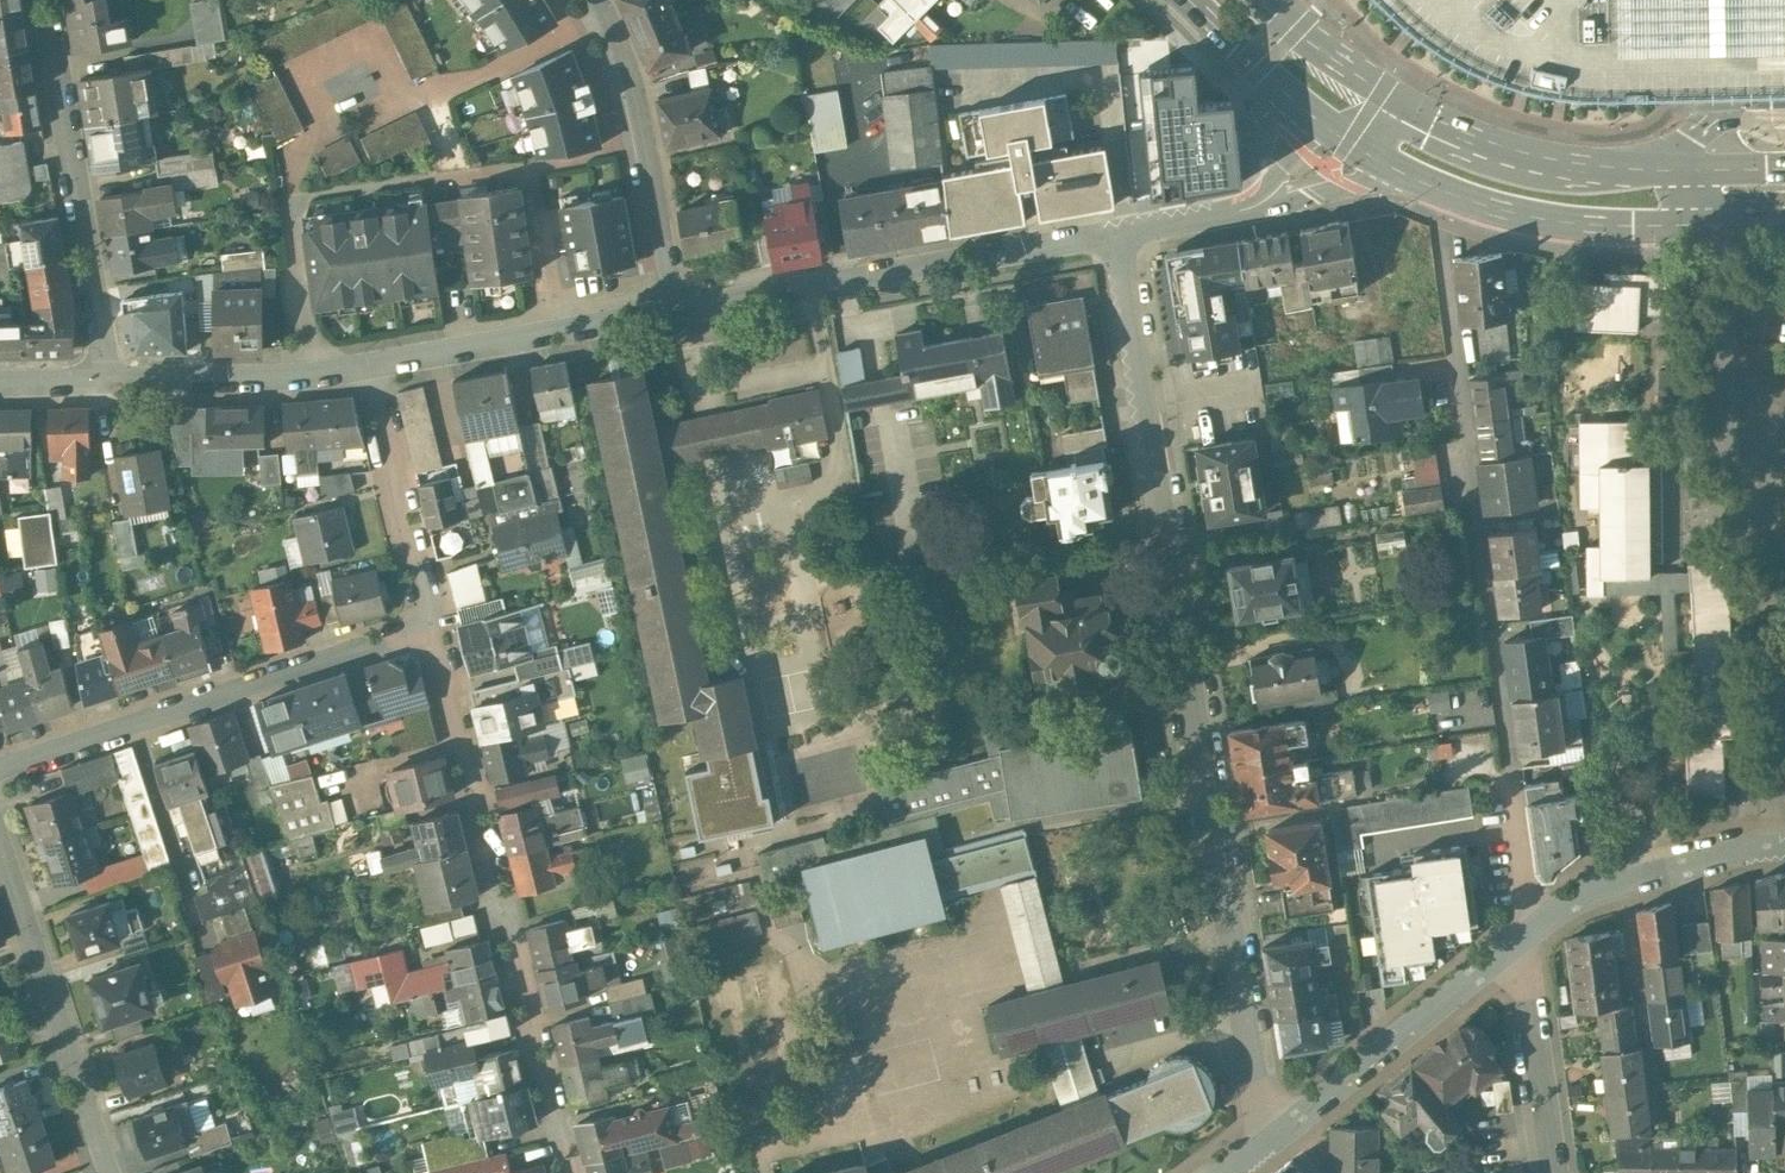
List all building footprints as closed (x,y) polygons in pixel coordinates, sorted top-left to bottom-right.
[(24,10),(22,0),(0,0),(0,14),(24,10)] [(68,1),(76,49),(112,43),(104,0),(75,0),(68,1)] [(261,43),(273,67),(370,19),(360,0),(349,0),(261,43)] [(468,1),(479,16),(490,32),(501,52),(557,21),(549,6),(545,0),(467,0),(468,1)] [(634,31),(675,14),(669,0),(621,0),(634,31)] [(899,5),(914,19),(923,10),(933,0),(895,0),(899,5)] [(1417,33),(1441,50),(1467,65),(1494,77),(1522,86),(1551,92),(1580,96),(1609,96),(1784,92),(1784,0),(1381,0),(1417,33)] [(435,67),(404,1),(380,13),(412,78),(435,67)] [(899,5),(878,26),(893,40),(914,19),(899,5)] [(29,48),(30,48),(24,10),(0,14),(0,53),(29,48)] [(943,29),(923,10),(914,19),(933,38),(943,29)] [(675,14),(634,31),(650,67),(690,50),(675,14)] [(1117,60),(1116,36),(1074,38),(1074,61),(1117,60)] [(1035,62),(1034,39),(932,42),(933,65),(1035,62)] [(190,45),(126,56),(128,70),(148,67),(148,68),(192,60),(190,45)] [(0,53),(0,87),(1,94),(36,88),(29,48),(0,53)] [(571,50),(513,76),(519,90),(523,101),(525,108),(532,131),(538,156),(600,144),(596,125),(592,109),(596,107),(588,83),(585,84),(577,65),(571,50)] [(716,63),(691,70),(695,84),(720,77),(716,63)] [(931,66),(880,72),(883,95),(934,89),(931,66)] [(128,70),(81,78),(88,123),(132,116),(143,115),(156,113),(148,68),(148,67),(128,70)] [(304,128),(277,74),(252,85),(279,140),(304,128)] [(1198,113),(1194,75),(1142,81),(1156,200),(1243,191),(1233,109),(1198,113)] [(36,88),(1,94),(4,108),(9,135),(42,129),(36,88)] [(710,88),(658,100),(668,147),(720,135),(710,88)] [(934,89),(883,95),(893,166),(942,160),(934,89)] [(1013,161),(944,173),(945,180),(951,234),(1027,220),(1020,185),(1034,183),(1040,218),(1116,204),(1106,145),(1033,158),(1031,144),(1074,136),(1066,93),(959,112),(967,155),(1010,147),(1013,161)] [(839,100),(806,106),(814,152),(847,146),(839,100)] [(416,110),(361,137),(373,163),(405,146),(428,135),(416,110)] [(143,115),(132,116),(140,163),(151,161),(143,115)] [(132,116),(88,123),(96,171),(140,164),(140,163),(132,116)] [(348,135),(315,151),(327,176),(360,159),(348,135)] [(428,135),(405,146),(411,157),(433,146),(428,135)] [(0,157),(0,181),(15,180),(15,181),(18,181),(14,154),(0,157)] [(192,154),(156,159),(158,174),(172,172),(195,169),(192,154)] [(195,169),(172,172),(174,188),(217,181),(215,166),(195,169)] [(0,181),(0,200),(17,198),(15,181),(15,180),(0,181)] [(945,180),(842,199),(850,252),(951,234),(945,180)] [(518,187),(487,191),(486,184),(473,186),(474,193),(462,195),(462,199),(469,248),(474,282),(487,280),(487,284),(499,282),(498,278),(531,274),(530,272),(529,272),(519,204),(521,204),(518,187)] [(168,186),(101,197),(107,234),(150,227),(148,213),(171,209),(168,186)] [(623,195),(561,206),(573,273),(635,261),(623,195)] [(0,200),(0,216),(22,213),(19,198),(17,198),(0,200)] [(811,198),(778,204),(780,216),(767,219),(770,234),(775,263),(776,265),(822,257),(811,198)] [(388,235),(307,246),(315,305),(438,288),(433,254),(469,248),(462,199),(425,204),(424,203),(384,208),(388,235)] [(720,203),(679,210),(686,252),(728,244),(725,232),(741,229),(737,208),(721,211),(720,203)] [(57,218),(21,224),(28,263),(64,258),(57,218)] [(1347,221),(1300,229),(1304,257),(1311,299),(1359,290),(1347,221)] [(150,227),(107,234),(113,272),(157,265),(152,239),(150,227)] [(1288,232),(1239,241),(1246,284),(1282,277),(1296,275),(1293,259),(1288,232)] [(770,234),(757,236),(762,266),(775,263),(770,234)] [(175,235),(152,239),(157,263),(179,260),(175,235)] [(9,260),(6,242),(1,243),(0,239),(0,261),(9,260)] [(1229,287),(1246,284),(1239,241),(1166,253),(1174,301),(1185,299),(1187,312),(1183,313),(1190,356),(1206,354),(1207,361),(1240,355),(1229,287)] [(1501,253),(1455,258),(1461,323),(1478,321),(1506,319),(1508,318),(1501,253)] [(1304,257),(1293,259),(1296,275),(1282,277),(1287,307),(1311,302),(1311,299),(1304,257)] [(64,258),(28,263),(37,317),(73,311),(64,258)] [(1658,274),(1607,272),(1607,271),(1605,271),(1605,282),(1578,281),(1575,326),(1638,329),(1638,313),(1670,314),(1672,275),(1658,273),(1658,274)] [(124,310),(127,342),(138,352),(188,350),(183,290),(149,295),(151,307),(124,310)] [(149,295),(134,296),(123,298),(124,310),(151,307),(149,295)] [(242,295),(215,295),(215,314),(242,314),(242,295)] [(1084,313),(1049,319),(1047,306),(1027,309),(1037,368),(1062,365),(1067,392),(1097,387),(1084,313)] [(32,354),(26,320),(12,321),(11,311),(0,311),(0,354),(32,354)] [(73,311),(37,317),(38,321),(26,320),(32,354),(50,353),(64,352),(73,343),(73,326),(74,326),(73,311)] [(262,349),(261,313),(242,314),(215,314),(216,350),(262,349)] [(1506,319),(1478,321),(1481,361),(1509,358),(1506,319)] [(865,382),(842,385),(846,407),(981,383),(985,406),(1014,401),(1002,331),(924,345),(921,329),(895,334),(903,375),(865,382)] [(859,347),(837,351),(842,385),(865,382),(859,347)] [(565,361),(531,367),(539,407),(554,405),(573,401),(565,361)] [(1544,385),(1541,365),(1530,367),(1532,387),(1544,385)] [(1504,375),(1468,380),(1474,421),(1475,421),(1511,416),(1508,396),(1526,393),(1523,368),(1504,371),(1504,375)] [(507,370),(453,380),(466,439),(477,437),(480,453),(501,449),(498,432),(520,428),(507,370)] [(652,430),(639,370),(593,380),(665,716),(698,709),(709,765),(686,770),(700,837),(775,821),(759,742),(753,743),(739,676),(704,682),(658,461),(656,451),(652,430)] [(1392,378),(1335,386),(1338,408),(1354,405),(1359,439),(1400,433),(1395,397),(1393,397),(1390,380),(1392,379),(1392,378)] [(423,386),(397,391),(415,472),(441,466),(423,386)] [(1673,390),(1658,389),(1657,417),(1672,418),(1673,390)] [(818,392),(772,401),(773,406),(728,415),(733,435),(766,428),(768,439),(769,444),(827,433),(818,392)] [(354,398),(313,401),(316,445),(314,445),(315,458),(343,455),(342,444),(364,442),(354,398)] [(313,401),(282,404),(287,449),(296,448),(298,473),(317,471),(315,458),(314,445),(316,445),(313,401)] [(264,443),(264,405),(169,406),(170,419),(180,463),(221,463),(221,452),(242,452),(242,449),(241,449),(241,444),(264,443)] [(554,405),(540,407),(542,419),(556,417),(554,405)] [(86,408),(49,409),(50,447),(87,446),(86,408)] [(0,409),(0,477),(31,476),(30,409),(0,409)] [(1511,416),(1475,421),(1480,460),(1531,453),(1529,440),(1524,440),(1520,414),(1511,416)] [(728,415),(698,421),(702,441),(656,451),(658,461),(768,439),(766,428),(733,435),(728,415)] [(1636,462),(1635,420),(1580,421),(1580,439),(1581,506),(1602,506),(1603,546),(1587,545),(1587,593),(1603,592),(1603,575),(1650,574),(1650,569),(1649,558),(1648,525),(1649,525),(1649,523),(1648,523),(1648,503),(1649,503),(1649,501),(1648,501),(1647,464),(1648,464),(1648,462),(1636,462)] [(698,421),(652,430),(656,451),(702,441),(698,421)] [(1548,426),(1540,427),(1541,436),(1549,434),(1548,426)] [(1104,427),(1062,434),(1064,453),(1073,451),(1103,446),(1107,445),(1104,427)] [(1253,439),(1198,448),(1201,463),(1205,462),(1207,475),(1199,476),(1202,492),(1210,491),(1212,504),(1208,505),(1210,520),(1265,511),(1253,439)] [(88,475),(87,446),(50,447),(50,457),(64,456),(65,476),(88,475)] [(1103,446),(1073,451),(1075,463),(1071,463),(1071,466),(1104,461),(1105,461),(1103,446)] [(158,447),(118,455),(128,512),(130,512),(129,507),(166,500),(167,505),(168,505),(158,447)] [(278,452),(258,454),(261,485),(281,483),(278,452)] [(1416,476),(1440,474),(1439,453),(1415,455),(1416,476)] [(1480,460),(1478,461),(1485,510),(1536,503),(1529,454),(1531,454),(1531,453),(1480,460)] [(809,461),(774,468),(777,481),(811,474),(809,461)] [(1071,466),(1032,472),(1035,496),(1026,497),(1021,504),(1022,513),(1030,518),(1048,515),(1051,533),(1060,531),(1061,533),(1081,529),(1081,527),(1102,524),(1100,515),(1111,513),(1106,486),(1107,485),(1107,484),(1112,480),(1110,466),(1105,463),(1104,461),(1071,466)] [(549,465),(529,471),(537,499),(545,497),(558,494),(550,464),(549,464),(549,465)] [(350,471),(318,475),(321,499),(354,490),(350,471)] [(529,471),(492,481),(500,508),(537,499),(529,471)] [(449,477),(418,485),(428,526),(459,519),(454,500),(449,477)] [(492,481),(462,489),(464,497),(469,516),(489,511),(500,508),(492,481)] [(60,485),(45,487),(49,510),(50,518),(64,515),(60,485)] [(558,494),(545,497),(549,511),(555,509),(555,511),(562,509),(558,494)] [(469,516),(464,497),(454,500),(459,519),(469,516)] [(500,508),(489,511),(493,525),(549,511),(545,497),(537,499),(500,508)] [(342,505),(293,517),(305,563),(353,550),(342,505)] [(549,511),(493,525),(503,566),(541,556),(543,562),(547,561),(546,558),(566,553),(555,511),(555,509),(549,511)] [(49,510),(18,515),(25,566),(56,561),(50,518),(49,510)] [(131,517),(113,520),(119,556),(137,553),(131,517)] [(1535,526),(1489,533),(1495,575),(1540,569),(1535,526)] [(1291,557),(1231,567),(1239,616),(1263,612),(1264,619),(1278,617),(1277,610),(1299,607),(1291,557)] [(1699,734),(1684,735),(1685,746),(1686,746),(1689,796),(1687,796),(1688,798),(1725,796),(1725,793),(1724,793),(1721,733),(1734,733),(1734,731),(1732,731),(1731,700),(1732,700),(1732,689),(1730,689),(1729,656),(1730,656),(1730,645),(1728,645),(1725,586),(1727,586),(1725,561),(1688,563),(1689,568),(1690,586),(1692,586),(1695,645),(1693,646),(1693,656),(1695,656),(1697,690),(1695,690),(1695,700),(1697,700),(1699,734)] [(476,562),(447,572),(448,573),(457,609),(485,602),(484,600),(475,563),(476,563),(476,562)] [(1540,569),(1495,575),(1500,614),(1540,609),(1540,607),(1539,607),(1536,584),(1550,582),(1548,568),(1540,569)] [(1690,586),(1689,568),(1650,569),(1650,574),(1603,575),(1603,592),(1660,591),(1668,747),(1685,746),(1684,735),(1683,735),(1681,701),(1695,700),(1695,690),(1680,690),(1679,657),(1693,656),(1693,646),(1678,646),(1675,592),(1690,586)] [(377,571),(332,581),(334,590),(340,619),(341,620),(385,610),(377,571)] [(20,572),(1,575),(2,588),(22,585),(20,572)] [(1098,594),(1060,601),(1056,578),(1017,584),(1023,623),(1027,623),(1037,681),(1039,681),(1042,697),(1067,692),(1065,685),(1092,680),(1089,665),(1101,662),(1108,668),(1116,666),(1121,659),(1120,652),(1113,647),(1110,632),(1111,632),(1108,608),(1101,609),(1098,594)] [(309,584),(290,589),(287,579),(251,588),(266,649),(302,640),(299,629),(319,624),(309,584)] [(334,590),(320,594),(327,622),(340,619),(334,590)] [(485,602),(457,609),(460,622),(461,624),(486,618),(486,616),(506,611),(502,596),(484,600),(485,602)] [(92,618),(89,599),(80,600),(82,619),(92,618)] [(506,611),(486,616),(486,618),(461,624),(457,625),(469,672),(498,665),(498,667),(514,663),(528,659),(526,651),(521,635),(517,632),(521,624),(517,609),(544,602),(543,601),(506,611)] [(198,602),(172,611),(176,631),(197,625),(202,623),(198,602)] [(1572,614),(1530,620),(1532,637),(1544,635),(1544,638),(1575,633),(1572,614)] [(53,618),(59,640),(70,636),(64,615),(53,618)] [(136,643),(129,621),(99,631),(100,634),(104,655),(107,654),(117,690),(155,677),(173,671),(163,634),(136,643)] [(176,631),(163,634),(173,671),(206,661),(197,625),(176,631)] [(93,636),(91,630),(74,636),(76,642),(74,643),(78,663),(104,655),(100,634),(93,636)] [(1532,637),(1504,641),(1512,698),(1552,693),(1544,638),(1544,635),(1532,637)] [(577,677),(600,671),(591,638),(561,646),(565,662),(572,660),(577,677)] [(39,640),(18,647),(27,681),(28,681),(49,674),(39,640)] [(554,644),(526,651),(528,659),(514,663),(518,678),(518,679),(561,668),(554,644)] [(0,649),(0,689),(11,686),(0,649)] [(1292,653),(1287,652),(1283,652),(1280,652),(1277,653),(1274,654),(1272,656),(1259,658),(1259,657),(1251,658),(1254,671),(1255,671),(1257,682),(1250,683),(1253,700),(1259,699),(1260,704),(1292,699),(1320,695),(1313,650),(1292,653)] [(78,663),(77,664),(85,700),(117,690),(107,654),(104,655),(78,663)] [(391,660),(345,673),(357,710),(365,708),(365,707),(390,700),(391,706),(397,710),(399,709),(401,709),(424,702),(426,701),(420,684),(422,681),(420,676),(416,673),(411,675),(409,677),(407,678),(403,666),(391,660)] [(206,661),(173,671),(176,682),(210,671),(207,661),(206,661)] [(561,668),(518,679),(518,678),(509,680),(513,696),(535,690),(538,703),(576,693),(569,666),(561,668)] [(49,674),(28,681),(38,716),(71,706),(61,670),(49,674)] [(173,671),(155,677),(159,687),(176,682),(173,671)] [(345,673),(257,703),(273,749),(361,721),(357,710),(345,673)] [(509,680),(473,690),(477,705),(513,696),(509,680)] [(0,689),(0,703),(7,726),(38,716),(28,681),(11,686),(0,689)] [(1325,703),(1339,703),(1338,686),(1324,687),(1325,703)] [(1450,688),(1428,690),(1430,710),(1452,709),(1450,688)] [(477,705),(473,706),(481,740),(517,731),(544,724),(538,703),(535,690),(513,696),(477,705)] [(1552,693),(1512,698),(1520,752),(1582,743),(1578,717),(1569,718),(1565,691),(1552,693)] [(1320,695),(1292,699),(1294,710),(1321,706),(1320,695)] [(424,702),(401,709),(411,750),(434,743),(424,702)] [(231,711),(190,725),(197,748),(195,749),(202,772),(205,771),(206,773),(246,759),(247,759),(247,758),(231,711)] [(988,755),(879,784),(888,818),(1005,787),(998,746),(1066,734),(1063,712),(983,725),(988,755)] [(1306,720),(1286,723),(1292,763),(1304,761),(1300,742),(1309,741),(1306,720)] [(1286,722),(1229,731),(1233,753),(1235,753),(1238,772),(1292,763),(1286,723),(1286,722)] [(1066,734),(998,746),(1005,787),(1010,816),(1010,817),(1142,794),(1130,723),(1066,734)] [(481,740),(491,780),(528,771),(525,761),(520,741),(517,731),(481,740)] [(544,734),(520,741),(525,761),(549,755),(544,734)] [(172,869),(132,745),(110,752),(118,778),(150,874),(167,868),(168,870),(172,869)] [(194,749),(155,762),(174,820),(185,817),(179,800),(201,793),(209,790),(202,772),(195,749),(194,749)] [(624,755),(638,820),(662,815),(648,750),(624,755)] [(110,752),(62,768),(69,792),(71,792),(72,794),(118,778),(110,752)] [(270,784),(260,753),(247,758),(247,759),(246,759),(255,787),(269,784),(270,784)] [(442,756),(420,762),(410,764),(391,769),(401,808),(403,808),(452,795),(442,756)] [(1353,769),(1310,775),(1308,761),(1304,761),(1292,763),(1299,804),(1357,794),(1353,769)] [(1292,763),(1238,772),(1241,790),(1239,790),(1243,813),(1299,804),(1292,763)] [(270,784),(269,784),(287,839),(335,826),(328,798),(320,800),(312,774),(270,784)] [(1562,778),(1525,784),(1537,869),(1543,876),(1553,875),(1557,864),(1579,849),(1575,825),(1582,824),(1578,793),(1564,795),(1562,778)] [(1469,786),(1330,809),(1337,851),(1363,847),(1361,833),(1474,815),(1469,786)] [(1010,816),(1005,787),(888,818),(889,824),(934,813),(988,799),(994,819),(1010,816)] [(69,792),(28,806),(40,843),(83,829),(72,794),(71,792),(69,792)] [(207,810),(201,793),(179,800),(185,817),(195,848),(217,841),(219,847),(238,841),(225,804),(207,810)] [(536,806),(500,815),(509,855),(545,845),(543,835),(538,815),(536,806)] [(401,808),(377,815),(380,828),(407,821),(403,808),(401,808)] [(566,809),(538,815),(543,835),(571,829),(566,809)] [(455,811),(414,821),(420,846),(423,858),(464,847),(455,811)] [(889,824),(824,841),(823,836),(757,853),(764,881),(806,870),(822,930),(1001,884),(1036,875),(1036,876),(1037,876),(1025,829),(943,850),(934,813),(889,824)] [(1320,822),(1267,830),(1271,853),(1269,853),(1273,879),(1283,877),(1293,876),(1295,886),(1329,882),(1320,822)] [(83,829),(40,843),(45,859),(50,857),(58,883),(97,870),(83,829)] [(238,841),(219,847),(217,841),(195,848),(211,897),(199,902),(205,919),(220,914),(245,905),(258,900),(238,841)] [(545,845),(509,855),(519,894),(555,885),(552,874),(548,856),(545,845)] [(1416,867),(1366,874),(1382,983),(1409,979),(1407,964),(1433,960),(1431,946),(1455,942),(1453,927),(1478,923),(1467,845),(1414,853),(1416,867)] [(420,846),(381,857),(385,869),(416,860),(423,858),(420,846)] [(263,847),(252,849),(259,884),(270,881),(263,847)] [(423,858),(416,860),(428,906),(416,909),(420,926),(448,920),(464,916),(460,900),(477,896),(464,847),(423,858)] [(571,850),(548,856),(552,874),(576,868),(571,850)] [(150,874),(143,876),(163,940),(188,931),(168,870),(167,868),(150,874)] [(1780,873),(1756,878),(1759,939),(1765,939),(1782,938),(1780,873)] [(1031,994),(1065,985),(1060,967),(1035,973),(1016,900),(1041,893),(1036,876),(1036,875),(1001,884),(1031,994)] [(1329,882),(1295,886),(1293,876),(1283,877),(1285,887),(1282,888),(1286,916),(1334,910),(1329,882)] [(746,909),(758,907),(754,879),(730,883),(733,905),(746,903),(746,909)] [(1747,880),(1714,887),(1717,939),(1740,937),(1750,936),(1747,880)] [(797,892),(783,896),(790,923),(804,920),(797,892)] [(1041,893),(1016,900),(1035,973),(1060,967),(1041,893)] [(783,896),(769,899),(777,927),(790,923),(783,896)] [(1671,900),(1637,908),(1644,960),(1678,956),(1671,900)] [(107,901),(68,914),(81,953),(120,941),(118,934),(110,911),(107,901)] [(245,905),(220,914),(229,940),(253,931),(245,905)] [(124,906),(110,911),(118,934),(132,929),(124,906)] [(707,949),(765,938),(760,910),(702,921),(707,949)] [(464,916),(448,920),(452,936),(478,930),(474,913),(464,916)] [(564,919),(529,928),(539,968),(574,958),(571,947),(567,929),(564,919)] [(1709,920),(1681,924),(1685,953),(1713,949),(1709,920)] [(1348,923),(1325,926),(1328,943),(1329,947),(1351,944),(1348,923)] [(590,924),(567,929),(571,947),(594,942),(590,924)] [(229,940),(219,943),(215,952),(223,975),(231,980),(237,978),(245,1000),(273,991),(253,931),(229,940)] [(1610,932),(1568,937),(1576,1008),(1618,1004),(1613,954),(1611,934),(1610,932)] [(1622,933),(1611,934),(1613,954),(1624,953),(1622,933)] [(1740,937),(1722,939),(1723,955),(1742,953),(1740,937)] [(1782,938),(1765,939),(1766,971),(1784,970),(1782,938)] [(487,939),(445,949),(449,962),(455,986),(496,975),(487,939)] [(1309,940),(1265,947),(1270,981),(1315,974),(1313,962),(1310,942),(1309,940)] [(1328,943),(1318,945),(1317,940),(1310,942),(1313,962),(1331,959),(1329,947),(1328,943)] [(401,948),(351,961),(358,987),(385,980),(391,1002),(407,998),(423,994),(455,986),(449,962),(407,973),(401,948)] [(344,951),(328,956),(334,979),(351,975),(344,951)] [(1678,956),(1644,960),(1650,1001),(1683,997),(1678,956)] [(574,958),(539,968),(548,1007),(584,998),(582,987),(577,970),(574,958)] [(1031,994),(989,1005),(1001,1050),(1041,1039),(1080,1029),(1170,1005),(1158,961),(1065,985),(1031,994)] [(140,963),(90,980),(105,1025),(154,1009),(153,1005),(164,1001),(160,987),(149,991),(140,963)] [(600,964),(577,970),(582,987),(605,981),(600,964)] [(1766,971),(1760,971),(1761,994),(1784,993),(1784,970),(1766,971)] [(1315,974),(1270,981),(1276,1017),(1321,1010),(1315,974)] [(496,975),(455,986),(458,1000),(464,1022),(487,1017),(506,1012),(496,975)] [(455,986),(423,994),(428,1014),(449,1008),(448,1003),(458,1000),(455,986)] [(423,994),(407,998),(412,1018),(428,1014),(423,994)] [(1683,997),(1650,1001),(1655,1043),(1664,1042),(1689,1039),(1684,997),(1683,997)] [(1631,1007),(1598,1011),(1603,1052),(1636,1048),(1631,1007)] [(1321,1010),(1276,1017),(1282,1051),(1326,1044),(1325,1037),(1323,1022),(1321,1010)] [(506,1012),(487,1017),(488,1022),(466,1027),(469,1041),(471,1040),(510,1031),(506,1012)] [(589,1016),(553,1025),(563,1065),(599,1055),(596,1044),(592,1026),(589,1016)] [(1340,1019),(1323,1022),(1325,1037),(1342,1035),(1340,1019)] [(615,1020),(592,1026),(596,1044),(619,1038),(615,1020)] [(1459,1033),(1456,1029),(1447,1036),(1446,1039),(1438,1046),(1436,1043),(1412,1063),(1439,1098),(1449,1110),(1501,1068),(1492,1056),(1494,1044),(1481,1027),(1468,1026),(1459,1033)] [(1080,1029),(1041,1039),(1055,1087),(1064,1110),(1101,1096),(1097,1082),(1106,1078),(1101,1066),(1092,1069),(1080,1029)] [(226,1046),(223,1036),(217,1039),(220,1048),(226,1046)] [(1689,1039),(1664,1042),(1666,1057),(1691,1054),(1689,1039)] [(469,1041),(428,1051),(437,1084),(477,1074),(474,1060),(476,1059),(471,1040),(469,1041)] [(155,1043),(115,1056),(128,1095),(168,1082),(165,1074),(172,1071),(167,1057),(160,1059),(155,1043)] [(1603,1052),(1602,1052),(1608,1093),(1642,1089),(1637,1048),(1636,1048),(1603,1052)] [(476,1059),(474,1060),(477,1074),(483,1097),(524,1087),(515,1050),(476,1059)] [(599,1055),(563,1065),(572,1104),(609,1095),(606,1084),(602,1067),(599,1055)] [(905,1172),(1039,1172),(1122,1139),(1123,1142),(1125,1142),(1124,1138),(1164,1123),(1166,1124),(1171,1125),(1176,1126),(1182,1126),(1189,1125),(1196,1122),(1201,1119),(1204,1116),(1207,1113),(1210,1108),(1212,1103),(1214,1099),(1215,1095),(1215,1090),(1215,1086),(1214,1083),(1213,1080),(1212,1077),(1209,1071),(1205,1066),(1202,1063),(1198,1060),(1194,1058),(1190,1056),(1183,1055),(1178,1055),(1172,1056),(1167,1057),(1162,1059),(1158,1062),(1156,1064),(1153,1066),(1151,1069),(1148,1073),(1146,1078),(1106,1094),(1105,1091),(1103,1092),(1104,1094),(1101,1096),(1064,1110),(905,1172)] [(625,1061),(602,1067),(606,1084),(630,1078),(625,1061)] [(1412,1063),(1381,1088),(1390,1100),(1383,1107),(1402,1129),(1424,1111),(1439,1098),(1412,1063)] [(1747,1070),(1729,1070),(1733,1111),(1747,1111),(1746,1089),(1748,1089),(1747,1070)] [(1493,1078),(1494,1103),(1511,1102),(1511,1077),(1493,1078)] [(0,1088),(0,1134),(41,1120),(27,1079),(0,1088)] [(1773,1081),(1773,1087),(1775,1153),(1784,1153),(1784,1080),(1773,1081)] [(483,1097),(465,1101),(471,1125),(480,1123),(483,1135),(534,1123),(525,1087),(524,1087),(483,1097)] [(1748,1089),(1746,1089),(1747,1111),(1749,1155),(1775,1153),(1773,1087),(1748,1089)] [(1642,1089),(1608,1093),(1613,1135),(1648,1131),(1645,1107),(1642,1089)] [(1449,1110),(1439,1098),(1424,1111),(1428,1117),(1427,1127),(1438,1140),(1460,1123),(1449,1110)] [(185,1104),(136,1120),(148,1158),(185,1146),(182,1139),(196,1135),(185,1104)] [(670,1104),(634,1113),(636,1119),(616,1124),(620,1141),(628,1140),(630,1151),(711,1131),(708,1116),(674,1124),(670,1104)] [(345,1131),(338,1108),(329,1111),(336,1133),(345,1131)] [(1731,1108),(1713,1110),(1715,1124),(1733,1122),(1731,1108)] [(613,1114),(577,1123),(587,1162),(623,1153),(620,1141),(616,1124),(613,1114)] [(2,1172),(24,1172),(55,1163),(41,1120),(0,1134),(0,1164),(2,1172)] [(1715,1124),(1712,1124),(1713,1148),(1736,1148),(1734,1122),(1733,1122),(1715,1124)] [(1332,1127),(1331,1172),(1380,1172),(1381,1129),(1332,1127)] [(345,1131),(336,1133),(348,1167),(348,1169),(359,1165),(353,1143),(361,1141),(356,1128),(345,1131)] [(464,1132),(423,1142),(430,1170),(488,1156),(485,1143),(477,1145),(475,1136),(466,1138),(464,1132)] [(1616,1147),(1620,1172),(1650,1172),(1650,1147),(1616,1147)] [(1650,1147),(1650,1172),(1679,1172),(1679,1147),(1650,1147)] [(1679,1147),(1679,1172),(1708,1172),(1708,1148),(1679,1147)] [(1708,1148),(1708,1172),(1737,1172),(1736,1148),(1713,1148),(1708,1148)] [(430,1170),(431,1172),(512,1172),(511,1172),(506,1152),(488,1156),(430,1170)] [(587,1162),(589,1172),(628,1172),(626,1164),(623,1153),(587,1162)] [(626,1164),(628,1172),(653,1172),(649,1159),(626,1164)] [(1292,1159),(1276,1172),(1304,1172),(1292,1159)] [(152,1170),(153,1172),(180,1172),(181,1172),(177,1162),(152,1170)] [(817,1172),(870,1172),(865,1162),(817,1172)] [(511,1172),(512,1172),(546,1172),(544,1164),(511,1172)]
